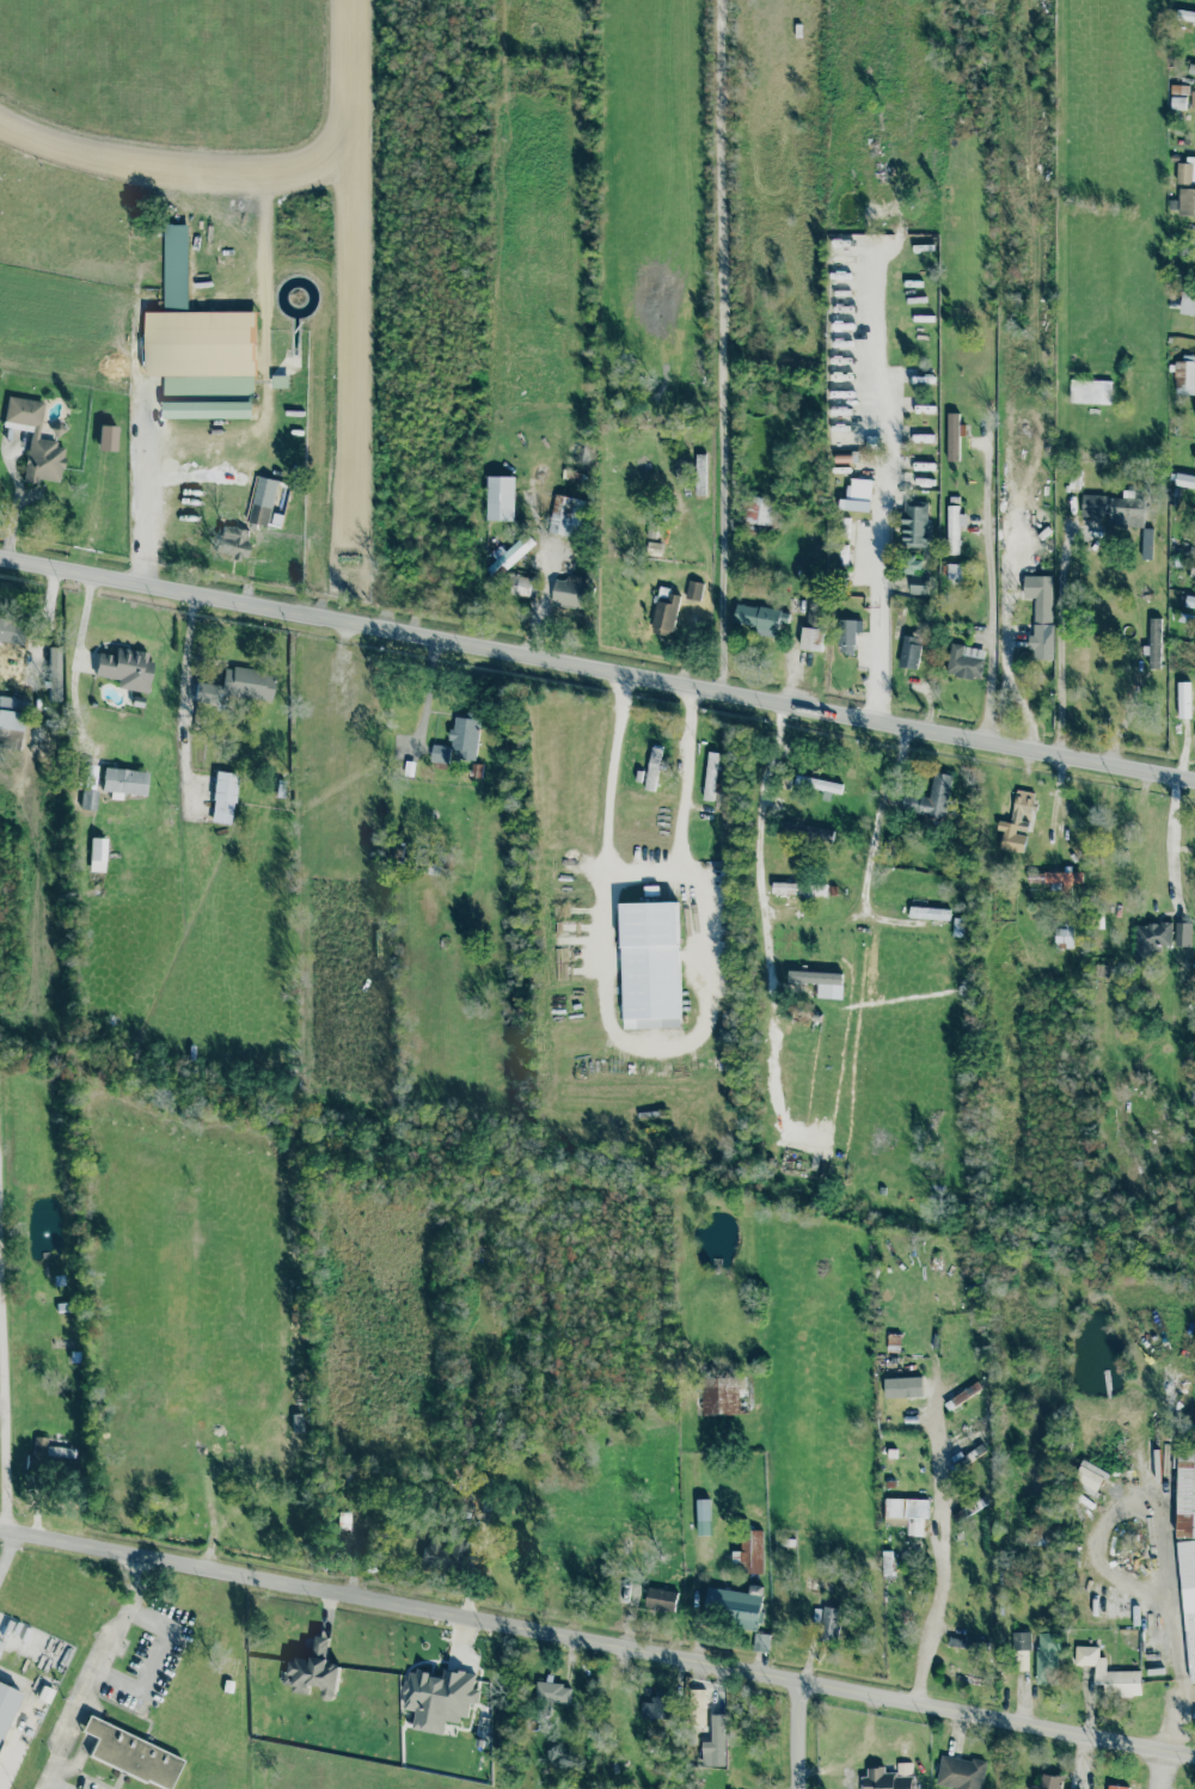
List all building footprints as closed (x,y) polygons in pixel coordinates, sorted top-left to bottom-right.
[(1185,110),(1185,97),(1170,97),(1170,109),(1185,110)] [(1176,183),(1194,184),(1194,157),(1185,157),(1185,163),(1177,163),(1176,183)] [(1194,216),(1194,189),(1178,189),(1177,216),(1194,216)] [(1181,292),(1181,313),(1194,314),(1194,292),(1181,292)] [(147,313),(256,312),(257,376),(148,376),(147,313)] [(1194,394),(1194,356),(1175,356),(1173,394),(1194,394)] [(1110,404),(1111,380),(1070,379),(1068,402),(1110,404)] [(43,400),(6,396),(2,427),(29,430),(23,482),(37,483),(38,478),(60,480),(65,442),(38,440),(43,400)] [(946,413),(946,460),(957,461),(958,435),(964,435),(966,424),(958,424),(958,413),(946,413)] [(116,424),(98,424),(97,449),(115,451),(116,424)] [(933,434),(911,435),(912,442),(933,441),(933,434)] [(694,495),(705,495),(704,454),(693,455),(694,495)] [(913,471),(932,470),(931,457),(913,457),(913,471)] [(1194,489),(1194,476),(1175,473),(1173,485),(1194,489)] [(515,477),(488,476),(486,520),(514,521),(515,477)] [(870,511),(871,479),(848,478),(847,498),(839,498),(839,510),(870,511)] [(1122,498),(1109,497),(1108,525),(1141,526),(1142,498),(1133,498),(1133,491),(1122,490),(1122,498)] [(549,533),(578,537),(583,498),(553,495),(549,533)] [(770,527),(773,500),(744,495),(740,522),(770,527)] [(1080,519),(1104,519),(1104,495),(1081,495),(1080,519)] [(901,546),(926,547),(927,502),(902,501),(901,546)] [(266,526),(271,508),(251,502),(246,521),(266,526)] [(958,527),(966,527),(967,514),(958,514),(958,506),(946,506),(946,553),(957,553),(958,527)] [(250,531),(221,525),(215,552),(244,558),(250,531)] [(1152,528),(1141,528),(1141,559),(1151,559),(1152,528)] [(500,546),(491,555),(498,563),(500,562),(507,570),(535,543),(526,532),(504,551),(500,546)] [(960,578),(960,564),(946,564),(946,578),(960,578)] [(584,609),(588,577),(566,575),(566,580),(554,578),(551,606),(584,609)] [(1029,660),(1052,660),(1053,576),(1023,575),(1023,598),(1034,598),(1034,635),(1029,633),(1029,660)] [(510,595),(535,596),(537,577),(511,576),(510,595)] [(909,577),(909,594),(925,594),(925,577),(909,577)] [(703,583),(688,580),(685,598),(699,601),(703,583)] [(667,602),(657,600),(651,631),(673,636),(680,595),(668,593),(667,602)] [(1185,596),(1184,607),(1194,608),(1194,597),(1185,596)] [(819,650),(823,601),(807,599),(802,649),(819,650)] [(733,623),(755,626),(754,635),(778,637),(779,624),(788,625),(789,611),(736,604),(733,623)] [(1159,618),(1148,618),(1150,668),(1160,667),(1159,618)] [(854,632),(862,632),(860,619),(838,620),(838,654),(854,654),(854,632)] [(24,623),(0,620),(0,649),(6,650),(7,642),(22,643),(24,623)] [(920,637),(902,635),(899,667),(917,668),(920,637)] [(946,675),(980,679),(983,648),(950,644),(946,675)] [(60,700),(60,645),(48,647),(49,700),(60,700)] [(94,675),(118,678),(117,688),(147,692),(151,651),(115,648),(114,654),(97,653),(94,675)] [(221,685),(195,681),(192,701),(226,706),(227,694),(270,700),(274,673),(223,666),(221,685)] [(1190,718),(1189,681),(1177,682),(1177,718),(1190,718)] [(24,698),(0,696),(0,748),(22,749),(24,698)] [(433,745),(430,761),(449,764),(451,758),(474,761),(480,713),(465,712),(464,717),(453,716),(449,746),(433,745)] [(658,761),(662,747),(652,745),(643,789),(655,791),(661,762),(658,761)] [(717,752),(706,752),(704,799),(715,799),(717,752)] [(100,789),(143,796),(147,772),(104,766),(100,789)] [(232,823),(237,772),(215,771),(210,821),(232,823)] [(929,797),(903,794),(901,810),(944,817),(951,774),(933,772),(929,797)] [(795,784),(840,794),(842,784),(807,777),(807,778),(796,776),(795,784)] [(97,790),(81,789),(80,808),(94,809),(97,790)] [(1034,792),(1017,790),(1010,828),(1027,832),(1029,819),(1034,792)] [(831,841),(833,831),(792,823),(790,834),(831,841)] [(105,838),(91,837),(90,870),(104,871),(105,838)] [(1081,872),(1046,872),(1046,890),(1072,890),(1072,883),(1081,883),(1081,872)] [(772,882),(827,884),(826,896),(772,894),(772,882)] [(644,886),(658,886),(658,895),(644,896),(644,886)] [(682,1015),(629,1018),(621,906),(675,903),(682,1015)] [(911,906),(950,909),(950,920),(909,918),(911,906)] [(1072,949),(1073,924),(1065,923),(1065,929),(1055,929),(1055,949),(1072,949)] [(1134,962),(1148,962),(1148,950),(1170,951),(1170,924),(1135,923),(1134,962)] [(1173,945),(1190,946),(1190,923),(1173,923),(1173,945)] [(819,984),(789,982),(789,970),(842,974),(841,985),(844,985),(842,999),(817,998),(819,984)] [(740,1413),(739,1396),(743,1396),(742,1373),(700,1374),(700,1414),(740,1413)] [(949,1409),(981,1389),(978,1381),(945,1402),(949,1409)] [(1194,1537),(1194,1449),(1173,1448),(1173,1469),(1177,1469),(1176,1537),(1194,1537)] [(697,1499),(698,1536),(710,1534),(709,1499),(697,1499)] [(923,1536),(923,1519),(927,1519),(929,1499),(885,1499),(884,1525),(908,1526),(907,1536),(923,1536)] [(348,1528),(349,1512),(337,1511),(337,1527),(348,1528)] [(762,1531),(741,1531),(740,1551),(731,1550),(731,1562),(743,1562),(743,1573),(762,1573),(762,1531)] [(1189,1683),(1194,1682),(1194,1540),(1178,1542),(1189,1683)] [(891,1550),(882,1551),(883,1575),(893,1575),(891,1550)] [(707,1587),(704,1615),(736,1618),(735,1628),(758,1630),(762,1586),(749,1585),(749,1592),(707,1587)] [(676,1591),(646,1588),(645,1609),(675,1611),(676,1591)] [(836,1641),(841,1609),(823,1606),(819,1638),(836,1641)] [(1030,1631),(1013,1632),(1015,1650),(1031,1650),(1030,1631)] [(1036,1684),(1058,1684),(1059,1634),(1037,1632),(1036,1684)] [(339,1665),(326,1662),(330,1637),(315,1635),(311,1660),(288,1658),(283,1684),(292,1685),(292,1691),(308,1695),(310,1685),(323,1687),(320,1698),(335,1699),(339,1665)] [(975,1640),(949,1637),(948,1647),(974,1648),(975,1640)] [(1140,1671),(1105,1671),(1105,1656),(1098,1656),(1098,1647),(1076,1647),(1076,1665),(1095,1665),(1095,1684),(1104,1684),(1104,1696),(1140,1696),(1140,1671)] [(411,1729),(443,1734),(446,1718),(466,1721),(470,1702),(478,1703),(479,1690),(472,1689),(474,1674),(442,1668),(442,1674),(407,1669),(402,1709),(415,1710),(411,1729)] [(986,1686),(987,1675),(945,1669),(943,1679),(986,1686)] [(549,1683),(537,1681),(534,1699),(569,1703),(571,1686),(549,1684),(549,1683)] [(0,1684),(0,1737),(18,1691),(0,1684)] [(692,1723),(704,1723),(704,1689),(692,1689),(692,1714),(692,1723)] [(641,1702),(641,1717),(666,1718),(667,1697),(650,1697),(650,1702),(641,1702)] [(723,1714),(710,1714),(711,1766),(724,1766),(723,1714)] [(88,1715),(182,1759),(168,1788),(148,1779),(146,1783),(88,1756),(97,1738),(81,1730),(88,1715)] [(986,1762),(940,1754),(936,1785),(956,1788),(981,1788),(986,1762)] [(913,1763),(897,1763),(897,1772),(884,1772),(884,1767),(863,1767),(863,1788),(913,1788),(913,1763)] [(1061,1776),(1041,1773),(1040,1785),(1030,1784),(1029,1788),(1059,1788),(1061,1776)]
